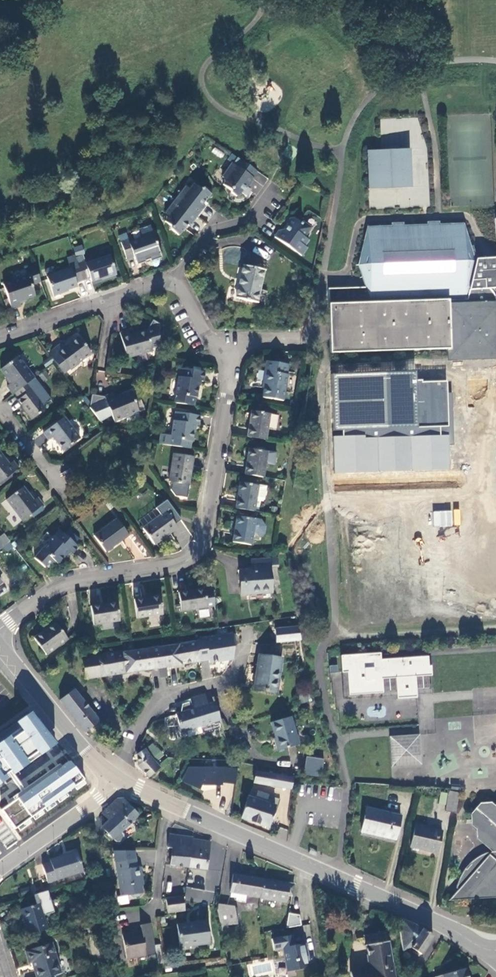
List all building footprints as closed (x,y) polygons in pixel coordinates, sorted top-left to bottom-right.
[(213,148),(211,153),(222,158),(224,152),(213,148)] [(411,148),(368,150),(369,189),(413,186),(411,148)] [(255,180),(232,164),(223,178),(227,181),(223,186),(231,191),(232,194),(237,197),(239,197),(245,188),(248,190),(255,180)] [(200,189),(194,185),(190,190),(186,187),(166,214),(170,217),(165,223),(171,227),(172,230),(179,236),(188,225),(190,227),(205,207),(203,206),(211,195),(204,189),(200,189)] [(305,238),(312,228),(303,222),(302,224),(294,219),(291,219),(287,224),(288,228),(286,230),(279,232),(275,238),(303,257),(308,249),(305,247),(310,241),(305,238)] [(474,257),(462,227),(439,228),(439,223),(425,224),(425,228),(403,229),(403,224),(390,225),(390,230),(366,231),(356,266),(364,288),(328,289),(330,352),(450,346),(451,354),(495,352),(495,298),(493,294),(488,287),(495,287),(495,257),(474,257)] [(131,243),(130,241),(122,243),(128,259),(134,257),(135,260),(149,256),(150,258),(161,255),(155,235),(131,243)] [(78,264),(84,280),(91,278),(92,281),(106,276),(106,278),(117,274),(110,256),(87,263),(86,261),(78,264)] [(77,283),(84,280),(78,264),(77,262),(77,261),(69,264),(71,269),(58,274),(56,269),(54,267),(48,269),(47,273),(55,296),(65,292),(64,290),(78,286),(77,283)] [(33,284),(41,281),(35,265),(26,268),(29,275),(4,284),(13,309),(21,306),(20,302),(37,296),(33,284)] [(257,304),(264,271),(245,267),(237,299),(257,304)] [(131,336),(129,331),(120,333),(128,358),(153,351),(147,331),(131,336)] [(60,346),(49,354),(56,363),(65,375),(72,369),(72,370),(93,353),(80,337),(67,348),(63,344),(60,346)] [(8,386),(14,394),(15,393),(30,382),(35,378),(18,357),(1,370),(12,383),(8,386)] [(266,369),(267,372),(263,398),(284,402),(288,375),(287,375),(289,365),(279,364),(269,362),(267,364),(266,369)] [(175,403),(195,407),(197,397),(200,381),(204,381),(206,372),(180,368),(175,403)] [(413,372),(332,374),(335,473),(448,470),(447,430),(446,382),(422,382),(422,380),(413,380),(413,372)] [(35,389),(30,382),(15,393),(21,400),(19,401),(34,419),(47,409),(33,391),(35,389)] [(116,398),(114,394),(105,397),(92,395),(90,408),(101,421),(106,417),(113,414),(116,421),(141,411),(132,391),(116,398)] [(253,411),(248,437),(267,440),(271,414),(253,411)] [(161,444),(190,449),(191,441),(192,442),(195,425),(199,426),(201,417),(176,412),(172,436),(163,434),(161,444)] [(81,438),(65,418),(46,433),(51,440),(53,438),(64,451),(81,438)] [(250,449),(246,474),(264,477),(267,464),(276,465),(278,453),(250,449)] [(16,470),(19,468),(13,461),(9,463),(0,452),(0,482),(16,470)] [(188,485),(193,457),(174,454),(169,482),(188,485)] [(0,482),(0,484),(1,485),(18,472),(16,470),(0,482)] [(241,483),(237,509),(255,512),(259,486),(241,483)] [(34,501),(23,487),(6,500),(23,521),(43,505),(38,498),(34,501)] [(155,509),(138,520),(142,526),(159,514),(155,509)] [(457,511),(433,510),(433,526),(457,527),(457,511)] [(178,528),(166,512),(144,529),(156,545),(178,528)] [(234,542),(253,545),(257,520),(238,516),(234,542)] [(130,536),(118,519),(95,536),(107,553),(130,536)] [(79,549),(60,531),(42,550),(34,558),(45,569),(47,567),(54,564),(55,563),(58,565),(69,553),(72,556),(79,549)] [(0,537),(0,544),(2,546),(9,541),(3,534),(0,537)] [(270,566),(278,566),(277,557),(269,558),(270,566)] [(239,569),(240,579),(243,579),(244,594),(273,591),(270,566),(269,558),(251,560),(252,568),(239,569)] [(203,588),(178,592),(182,611),(214,606),(215,609),(212,583),(202,584),(203,588)] [(92,603),(101,602),(99,590),(90,591),(92,603)] [(163,614),(160,596),(134,600),(137,619),(163,614)] [(120,621),(116,603),(91,607),(95,625),(120,621)] [(67,640),(55,623),(34,638),(47,656),(67,640)] [(275,627),(276,642),(301,641),(300,626),(275,627)] [(228,635),(220,637),(222,646),(229,644),(228,635)] [(220,637),(197,640),(198,649),(222,646),(220,637)] [(167,666),(200,660),(198,649),(197,640),(164,646),(167,666)] [(167,666),(164,646),(127,652),(125,651),(129,672),(158,667),(167,666)] [(198,649),(200,660),(223,657),(222,646),(198,649)] [(98,655),(102,676),(129,672),(125,651),(98,655)] [(380,652),(340,656),(344,697),(396,693),(396,699),(417,697),(416,692),(433,690),(431,666),(429,666),(428,656),(381,660),(380,652)] [(86,678),(102,676),(98,655),(83,657),(86,678)] [(280,677),(283,659),(260,655),(255,689),(275,692),(278,677),(280,677)] [(338,664),(329,665),(330,672),(339,671),(338,664)] [(160,676),(168,675),(167,666),(158,667),(160,676)] [(61,699),(86,730),(100,719),(75,688),(61,699)] [(207,694),(192,698),(192,701),(195,708),(182,712),(177,714),(182,731),(221,719),(215,698),(212,699),(213,703),(210,703),(207,694)] [(182,712),(195,708),(192,701),(184,704),(182,712)] [(34,713),(0,736),(0,783),(55,743),(34,713)] [(271,720),(280,748),(300,742),(291,714),(271,720)] [(420,734),(389,736),(391,768),(422,766),(420,734)] [(138,764),(149,775),(160,767),(151,757),(145,748),(138,753),(138,764)] [(159,750),(153,755),(159,762),(165,758),(159,750)] [(325,756),(308,754),(306,765),(324,767),(325,756)] [(1,809),(15,829),(84,779),(70,760),(1,809)] [(237,776),(237,767),(189,766),(187,765),(182,778),(182,783),(205,791),(205,803),(208,794),(212,795),(212,805),(215,796),(221,799),(221,806),(228,806),(233,793),(233,787),(237,776)] [(277,774),(256,771),(254,782),(275,785),(277,774)] [(441,791),(439,802),(446,803),(447,792),(441,791)] [(456,815),(460,794),(449,792),(445,813),(456,815)] [(249,796),(242,817),(280,830),(282,824),(270,820),(275,805),(249,796)] [(117,799),(102,812),(109,819),(101,826),(112,838),(138,815),(124,799),(123,798),(121,798),(119,798),(117,799)] [(450,903),(495,899),(495,808),(492,805),(482,806),(474,815),(474,818),(468,818),(468,824),(475,823),(475,826),(479,830),(479,838),(494,851),(490,855),(488,853),(483,856),(476,860),(471,865),(472,867),(468,870),(467,868),(465,871),(462,878),(461,880),(459,885),(458,890),(460,892),(450,903)] [(396,839),(401,816),(367,808),(362,831),(396,839)] [(438,853),(443,832),(417,826),(412,847),(438,853)] [(192,838),(192,837),(169,834),(167,847),(172,847),(170,863),(188,866),(192,838)] [(210,841),(192,838),(188,866),(207,868),(210,841)] [(47,882),(83,871),(76,851),(49,860),(50,862),(42,865),(47,882)] [(136,866),(134,857),(114,860),(120,896),(140,893),(139,887),(143,886),(140,866),(136,866)] [(260,896),(263,879),(233,874),(230,892),(231,892),(245,894),(260,896)] [(294,884),(263,879),(260,896),(260,897),(286,902),(287,894),(293,894),(294,884)] [(245,894),(231,892),(230,896),(235,897),(234,899),(244,901),(245,894)] [(183,896),(179,897),(166,898),(169,912),(185,910),(183,896)] [(61,907),(59,897),(21,909),(29,935),(47,929),(42,913),(61,907)] [(234,905),(217,906),(217,907),(217,908),(222,929),(228,929),(227,924),(237,923),(234,905)] [(126,909),(127,922),(140,922),(139,908),(126,909)] [(301,915),(291,913),(288,928),(303,925),(301,915)] [(402,950),(411,947),(421,953),(434,935),(416,923),(401,917),(400,928),(402,950)] [(181,946),(210,942),(207,920),(178,925),(181,946)] [(127,958),(155,953),(151,923),(141,925),(141,931),(123,934),(127,958)] [(350,974),(350,976),(394,976),(386,933),(364,937),(368,963),(362,971),(350,974)] [(295,945),(292,935),(272,939),(275,950),(283,948),(288,971),(305,968),(308,963),(306,952),(308,952),(306,943),(295,945)] [(51,943),(25,951),(28,962),(32,961),(36,976),(42,976),(60,972),(51,943)] [(157,946),(160,963),(166,962),(161,945),(157,946)] [(437,976),(444,976),(469,970),(468,968),(437,976)]
